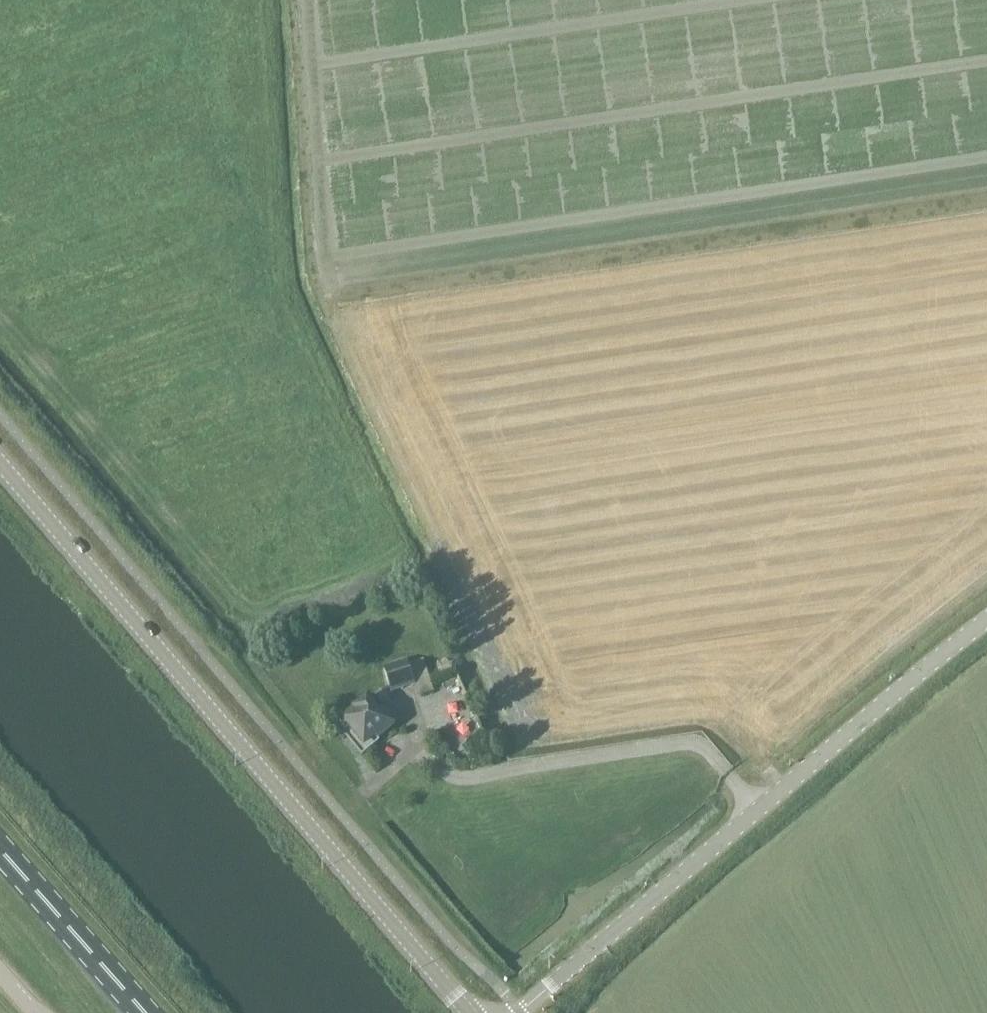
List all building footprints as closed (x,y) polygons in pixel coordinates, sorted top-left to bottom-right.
[(391,694),(415,686),(407,661),(383,668),(391,694)] [(377,740),(395,726),(385,713),(386,713),(373,696),(368,699),(367,698),(351,710),(352,711),(339,721),(346,731),(344,732),(362,755),(379,742),(377,740)]
